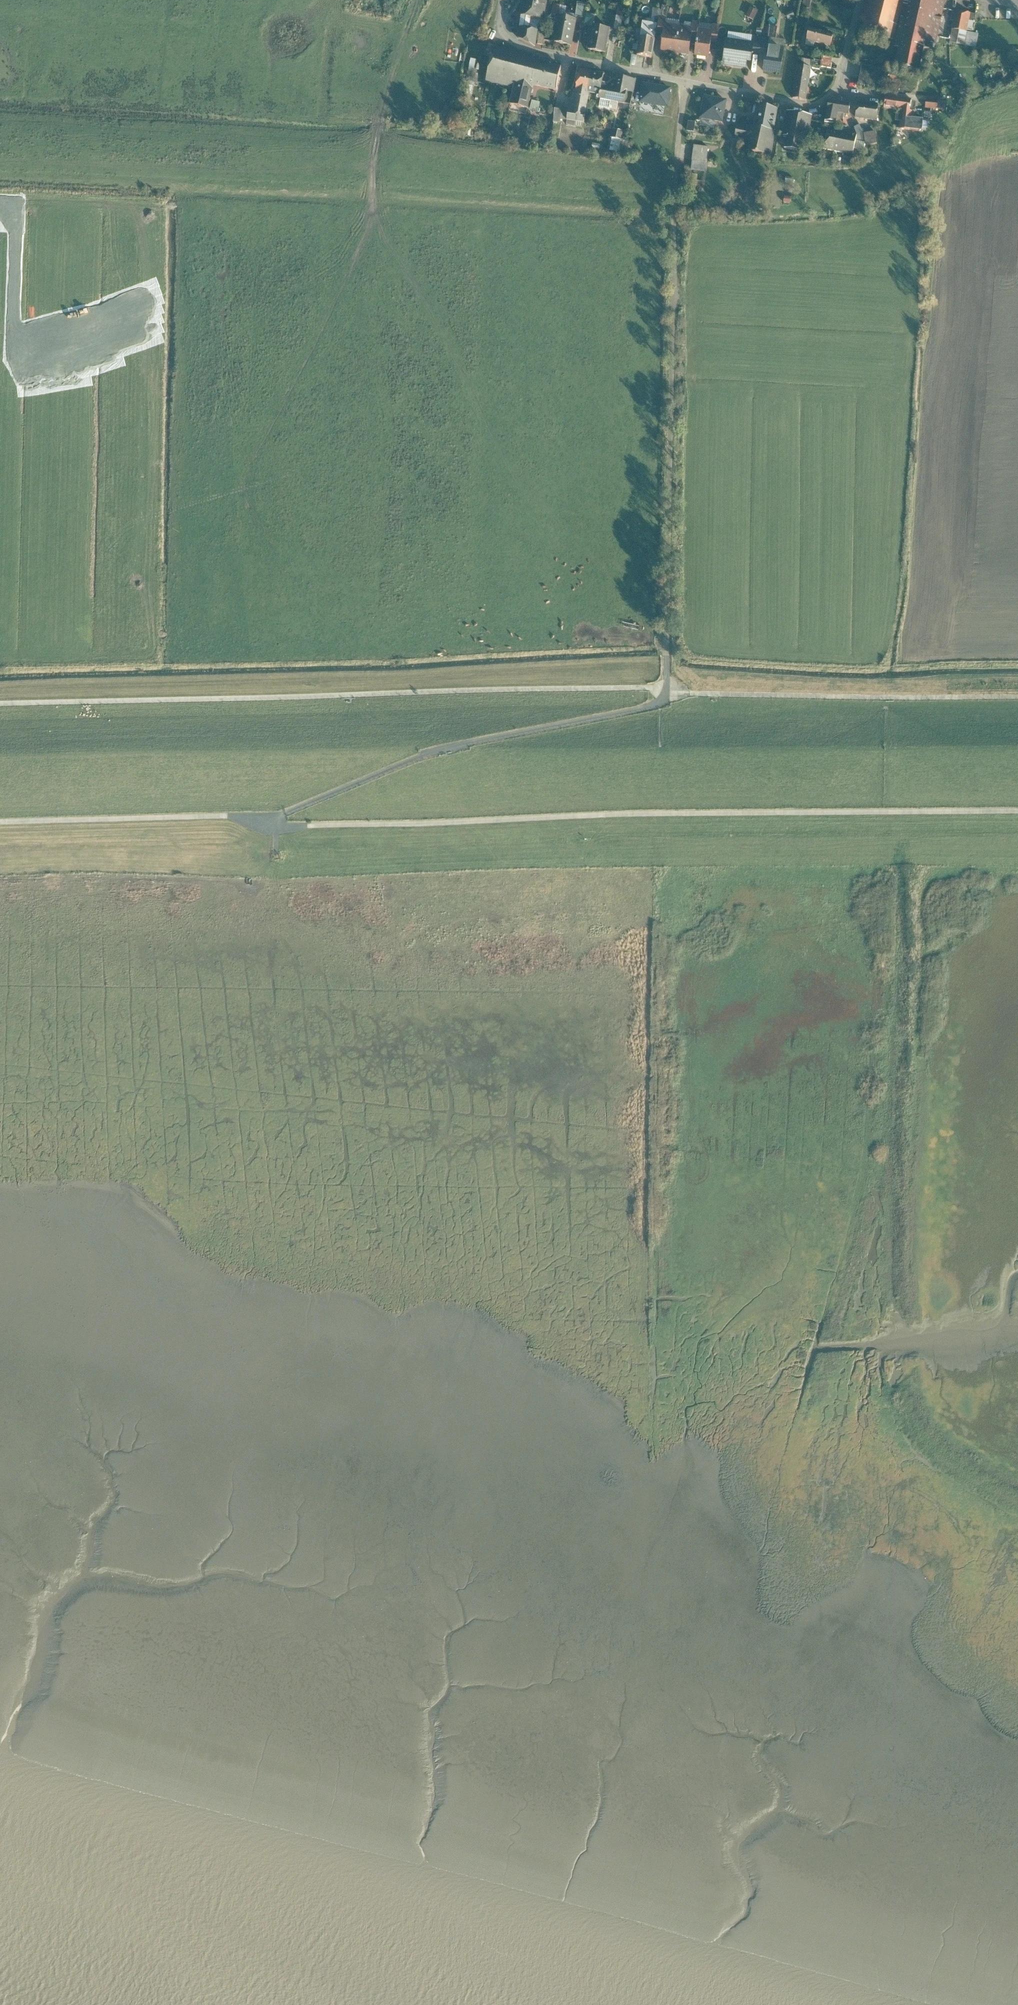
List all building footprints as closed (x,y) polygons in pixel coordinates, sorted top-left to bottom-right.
[(520,19),(547,23),(550,0),(523,0),(520,19)] [(893,36),(903,0),(865,0),(860,19),(865,21),(863,27),(893,36)] [(896,42),(905,44),(900,65),(923,69),(927,48),(936,50),(946,0),(904,0),(896,42)] [(567,17),(568,7),(556,5),(554,15),(567,17)] [(588,7),(578,6),(576,18),(586,20),(588,7)] [(625,16),(627,8),(620,7),(618,15),(625,16)] [(758,13),(750,9),(746,17),(754,21),(758,13)] [(793,11),(785,15),(789,23),(797,19),(793,11)] [(969,14),(952,11),(951,20),(953,20),(951,29),(966,32),(969,14)] [(616,29),(623,30),(625,17),(618,16),(616,29)] [(578,22),(556,18),(551,44),(573,48),(578,22)] [(675,56),(678,28),(666,27),(666,20),(659,19),(657,36),(663,36),(661,54),(675,56)] [(639,40),(654,43),(657,26),(642,23),(639,40)] [(697,36),(699,24),(692,23),(691,29),(678,28),(675,56),(690,57),(692,36),(697,36)] [(612,31),(586,27),(583,44),(591,46),(590,54),(608,57),(612,31)] [(712,33),(698,31),(696,55),(709,57),(711,40),(718,40),(719,28),(712,28),(712,33)] [(966,32),(951,29),(949,44),(964,46),(966,34),(966,32)] [(538,33),(519,30),(517,40),(528,47),(535,48),(538,33)] [(835,35),(809,30),(806,43),(832,48),(835,35)] [(978,36),(966,34),(964,46),(975,48),(978,36)] [(785,42),(754,37),(753,45),(751,54),(765,56),(763,73),(780,76),(785,42)] [(654,43),(639,40),(637,58),(652,60),(654,43)] [(753,45),(726,41),(722,67),(746,71),(747,64),(750,65),(751,54),(753,45)] [(540,59),(494,49),(486,83),(513,89),(508,108),(528,112),(533,89),(555,94),(561,70),(550,68),(551,64),(539,62),(540,59)] [(812,70),(797,68),(793,100),(807,102),(812,70)] [(882,71),(863,69),(861,88),(880,90),(882,71)] [(603,77),(578,73),(575,92),(572,92),(568,114),(567,122),(584,126),(589,97),(599,99),(601,89),(603,77)] [(635,83),(617,80),(615,92),(601,89),(599,99),(599,102),(600,102),(598,112),(616,115),(618,106),(625,108),(627,95),(632,96),(635,83)] [(669,90),(653,87),(651,98),(648,98),(646,111),(669,115),(671,103),(667,102),(669,90)] [(914,98),(886,96),(885,110),(901,112),(900,117),(895,117),(894,124),(900,124),(899,133),(905,133),(906,122),(912,122),(914,98)] [(727,103),(704,99),(701,121),(724,125),(727,103)] [(937,102),(925,100),(924,110),(936,111),(937,102)] [(540,112),(542,102),(533,101),(532,111),(540,112)] [(850,106),(828,103),(825,125),(838,127),(839,115),(849,117),(850,106)] [(880,108),(857,105),(855,121),(878,123),(880,108)] [(756,107),(752,129),(744,127),(743,130),(736,128),(734,140),(745,142),(743,153),(770,158),(775,134),(773,134),(777,111),(756,107)] [(567,122),(568,114),(555,111),(552,125),(566,127),(567,122)] [(814,117),(788,112),(782,139),(787,140),(785,151),(806,155),(814,117)] [(649,114),(647,123),(663,125),(664,117),(649,114)] [(912,122),(906,122),(905,133),(922,135),(923,123),(912,122)] [(695,125),(688,124),(687,133),(693,134),(695,125)] [(615,129),(612,144),(623,146),(625,130),(615,129)] [(838,156),(842,135),(827,133),(824,153),(838,156)] [(876,134),(864,136),(866,149),(878,147),(876,134)] [(853,158),(857,138),(842,135),(838,156),(853,158)] [(708,148),(693,147),(690,172),(705,174),(708,148)]
